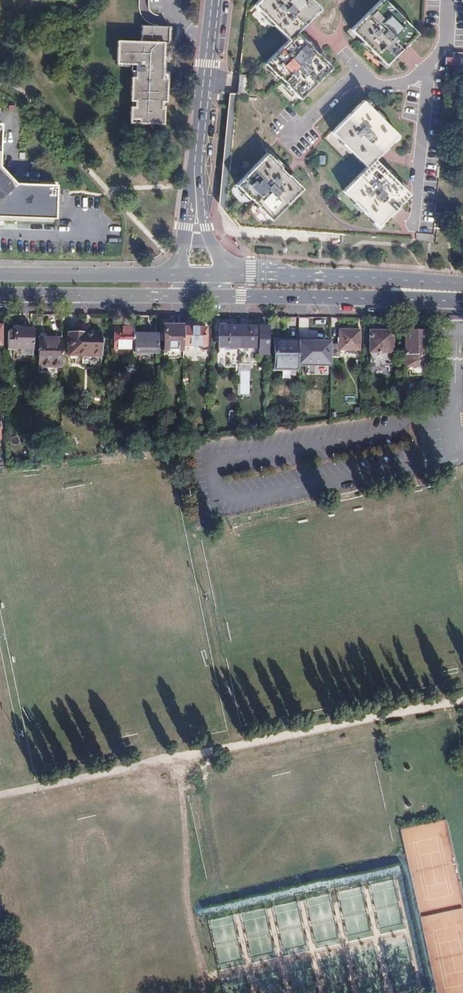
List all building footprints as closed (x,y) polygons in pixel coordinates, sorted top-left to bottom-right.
[(253,5),(288,40),(295,33),(320,9),(311,0),(258,0),(253,5)] [(350,29),(385,66),(418,34),(385,0),(380,0),(350,29)] [(115,61),(127,61),(134,62),(134,71),(134,77),(130,77),(129,100),(131,100),(131,107),(129,107),(129,122),(145,122),(162,123),(162,106),(162,101),(165,101),(165,88),(166,71),(164,71),(161,71),(162,58),(163,42),(167,42),(167,25),(140,25),(140,41),(116,41),(115,61)] [(330,68),(295,33),(288,40),(264,64),(299,99),(330,68)] [(459,66),(460,58),(446,57),(445,64),(459,66)] [(362,99),(330,132),(366,168),(374,160),(398,135),(362,99)] [(265,153),(233,185),(268,220),(300,189),(265,153)] [(410,195),(374,160),(366,168),(342,191),(378,227),(410,195)] [(56,210),(57,182),(12,181),(0,167),(0,208),(56,210)] [(163,351),(182,352),(182,347),(182,329),(182,327),(164,326),(163,351)] [(217,349),(237,349),(237,328),(217,327),(217,349)] [(131,350),(131,340),(131,328),(112,328),(111,350),(131,350)] [(237,328),(237,349),(257,350),(257,328),(237,328)] [(13,350),(31,351),(31,330),(22,330),(13,329),(13,350)] [(182,329),(182,347),(206,347),(206,338),(203,338),(203,329),(182,329)] [(329,345),(329,358),(338,358),(338,351),(357,352),(358,332),(338,331),(337,345),(329,345)] [(402,377),(415,377),(415,368),(429,369),(429,358),(425,358),(425,333),(403,332),(402,377)] [(66,333),(66,357),(80,357),(100,357),(100,334),(66,333)] [(368,334),(368,364),(390,365),(391,334),(368,334)] [(37,368),(56,369),(56,338),(37,337),(37,368)] [(284,375),(296,375),(297,344),(286,344),(286,340),(278,340),(278,338),(276,337),(274,339),(273,340),(273,369),(284,369),(284,375)] [(156,355),(156,340),(131,340),(131,350),(131,355),(156,355)] [(415,368),(415,377),(429,377),(429,369),(415,368)] [(429,738),(421,740),(423,748),(431,746),(429,738)]
